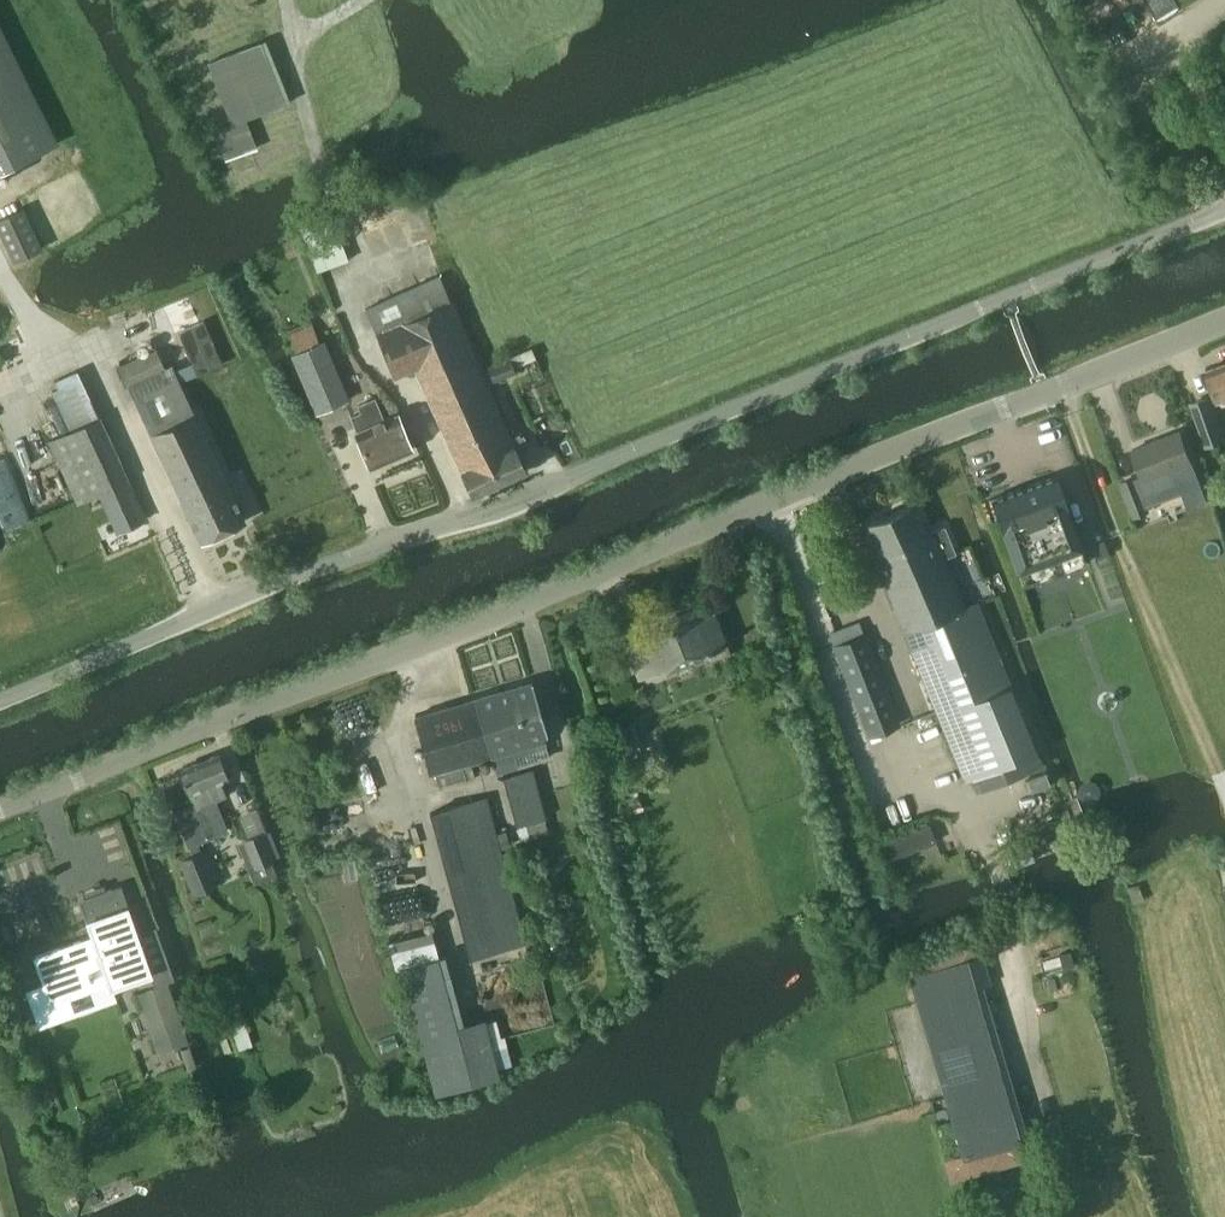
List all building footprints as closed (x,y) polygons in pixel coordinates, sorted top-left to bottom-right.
[(53,144),(0,36),(0,170),(53,144)] [(287,103),(263,40),(208,60),(232,123),(215,129),(226,157),(259,144),(249,117),(287,103)] [(1164,183),(1172,180),(1169,172),(1161,175),(1164,183)] [(40,250),(23,210),(0,220),(0,235),(12,262),(40,250)] [(319,271),(348,260),(332,219),(303,230),(319,271)] [(440,275),(365,308),(364,308),(398,384),(418,375),(447,439),(500,415),(440,275)] [(178,332),(199,376),(224,364),(203,320),(178,332)] [(312,323),(290,332),(297,348),(319,338),(312,323)] [(350,399),(326,341),(292,355),(316,413),(350,399)] [(126,387),(128,386),(150,435),(200,541),(245,520),(193,405),(178,378),(171,364),(164,367),(155,348),(116,367),(126,387)] [(508,357),(487,366),(494,383),(515,374),(508,357)] [(1206,368),(1218,400),(1224,398),(1224,361),(1206,368)] [(59,387),(53,390),(71,430),(99,417),(81,378),(77,370),(56,380),(59,387)] [(351,416),(356,430),(370,466),(412,449),(398,413),(382,419),(374,398),(365,401),(369,409),(351,416)] [(1208,443),(1222,438),(1206,398),(1193,403),(1208,443)] [(500,415),(447,439),(473,494),(524,470),(516,452),(527,447),(522,435),(511,440),(500,415)] [(1146,479),(1191,461),(1179,431),(1134,449),(1146,479)] [(117,456),(67,478),(78,502),(100,492),(128,479),(117,456)] [(1067,506),(1057,475),(991,499),(1002,530),(1003,529),(1023,584),(1085,562),(1066,506),(1067,506)] [(1134,514),(1149,510),(1136,477),(1122,482),(1134,514)] [(128,479),(100,492),(118,531),(145,518),(128,479)] [(861,525),(905,631),(964,607),(953,580),(953,579),(940,584),(933,566),(944,561),(943,557),(954,553),(943,527),(927,533),(915,504),(861,525)] [(831,578),(817,583),(821,594),(835,589),(831,578)] [(905,631),(903,632),(963,781),(969,779),(1036,751),(976,602),(964,607),(905,631)] [(639,678),(728,644),(715,610),(698,616),(695,610),(682,615),(685,622),(626,644),(639,678)] [(869,735),(900,723),(864,633),(833,646),(869,735)] [(532,682),(415,716),(430,773),(434,772),(437,771),(470,761),(470,762),(545,740),(543,735),(547,734),(532,682)] [(618,721),(600,727),(607,747),(625,739),(618,721)] [(219,779),(227,776),(218,753),(180,768),(194,804),(175,811),(188,845),(189,844),(196,841),(226,829),(214,799),(225,795),(219,779)] [(533,768),(503,776),(516,825),(546,817),(533,768)] [(469,956),(524,941),(486,798),(430,812),(469,956)] [(505,829),(498,831),(502,847),(510,845),(505,829)] [(1039,833),(1028,837),(1032,849),(1043,844),(1039,833)] [(272,860),(262,834),(244,841),(255,867),(272,860)] [(196,841),(189,844),(194,856),(182,861),(195,892),(214,884),(202,852),(200,853),(196,841)] [(930,848),(881,862),(887,881),(936,867),(930,848)] [(144,958),(126,907),(119,886),(105,892),(102,885),(101,885),(102,887),(95,889),(97,894),(80,900),(93,936),(35,956),(50,999),(108,979),(111,987),(150,973),(154,985),(173,979),(164,951),(144,958)] [(432,928),(389,940),(397,966),(439,954),(432,928)] [(977,959),(972,941),(911,958),(916,976),(912,978),(964,1153),(942,1159),(949,1182),(1027,1160),(1022,1140),(976,985),(989,981),(982,957),(977,959)] [(168,983),(136,995),(141,1008),(173,996),(168,983)] [(253,1045),(237,1002),(223,1007),(239,1050),(253,1045)] [(184,1028),(153,1040),(157,1051),(188,1040),(184,1028)]
